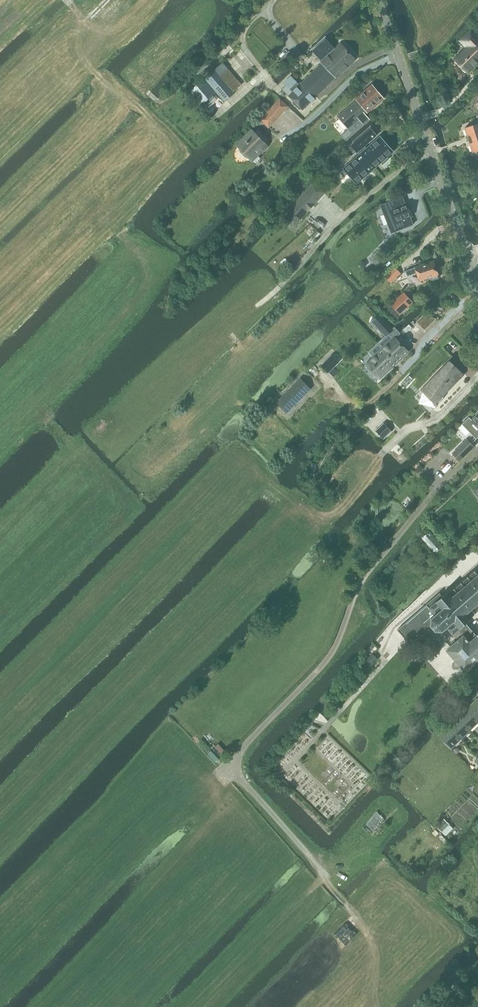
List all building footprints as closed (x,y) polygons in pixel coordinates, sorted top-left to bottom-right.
[(477,42),(477,37),(471,30),(461,40),(467,47),(455,60),(468,73),(477,63),(477,47),(475,45),(477,42)] [(291,76),(284,83),(293,92),(289,96),(303,110),(337,77),(355,59),(341,43),(334,49),(326,39),(313,51),(323,62),(300,85),(291,76)] [(190,91),(210,114),(234,93),(214,70),(190,91)] [(364,124),(370,119),(365,114),(368,112),(384,99),(372,85),(356,98),(357,100),(338,116),(348,129),(359,119),(364,124)] [(280,99),(276,103),(285,110),(288,106),(280,99)] [(265,115),(261,120),(269,128),(274,122),(265,115)] [(469,140),(477,137),(477,124),(465,128),(469,140)] [(268,140),(258,129),(254,133),(252,130),(237,145),(241,150),(240,151),(246,157),(247,156),(252,160),(267,146),(265,143),(268,140)] [(370,129),(351,146),(357,152),(360,150),(362,152),(366,148),(364,146),(376,136),(370,129)] [(380,137),(344,168),(357,183),(393,152),(380,137)] [(469,140),(473,153),(477,151),(477,137),(469,140)] [(314,184),(284,216),(294,225),(324,193),(314,184)] [(395,208),(392,201),(381,205),(392,233),(413,225),(410,217),(412,216),(407,204),(395,208)] [(373,256),(379,261),(386,253),(380,248),(373,256)] [(434,261),(406,271),(407,276),(417,273),(420,281),(431,277),(432,280),(433,280),(438,279),(439,277),(438,274),(439,274),(434,261)] [(404,293),(388,308),(396,317),(412,302),(404,293)] [(409,324),(404,329),(406,332),(412,327),(409,324)] [(395,337),(370,361),(374,365),(373,366),(374,368),(375,367),(383,376),(409,352),(395,337)] [(338,373),(332,367),(338,362),(332,356),(322,366),(328,372),(334,377),(338,373)] [(457,361),(452,356),(443,364),(444,366),(421,389),(432,399),(429,403),(428,403),(428,404),(433,409),(444,398),(443,396),(464,375),(454,365),(457,361)] [(409,375),(403,382),(407,386),(413,379),(409,375)] [(300,379),(280,399),(290,410),(311,389),(300,379)] [(367,414),(362,420),(366,423),(371,418),(367,414)] [(469,417),(462,424),(476,439),(477,437),(477,414),(472,420),(469,417)] [(392,431),(384,423),(375,431),(383,439),(392,431)] [(453,453),(460,460),(474,446),(467,439),(453,453)] [(475,570),(474,571),(475,572),(469,576),(468,576),(467,577),(468,577),(462,582),(461,583),(455,588),(454,589),(449,594),(447,592),(446,593),(446,594),(443,597),(441,593),(398,630),(406,639),(407,639),(411,643),(431,627),(432,626),(435,630),(435,631),(436,632),(437,631),(442,631),(442,633),(444,632),(443,631),(447,627),(459,640),(447,650),(465,670),(477,659),(477,637),(466,623),(469,620),(470,621),(471,620),(469,618),(475,613),(476,612),(477,610),(477,574),(475,570)] [(372,653),(361,666),(367,671),(378,659),(372,653)] [(468,708),(477,718),(477,699),(477,698),(468,708)] [(458,717),(471,730),(477,723),(477,718),(468,708),(458,717)] [(458,717),(449,726),(461,739),(471,730),(458,717)] [(461,739),(449,726),(439,736),(451,748),(461,739)] [(377,811),(363,827),(371,833),(385,818),(377,811)] [(447,825),(442,820),(437,824),(443,830),(447,825)] [(454,828),(450,824),(442,831),(446,835),(454,828)] [(469,902),(472,905),(472,906),(477,913),(477,893),(469,902)] [(469,981),(477,990),(477,972),(469,981)]
